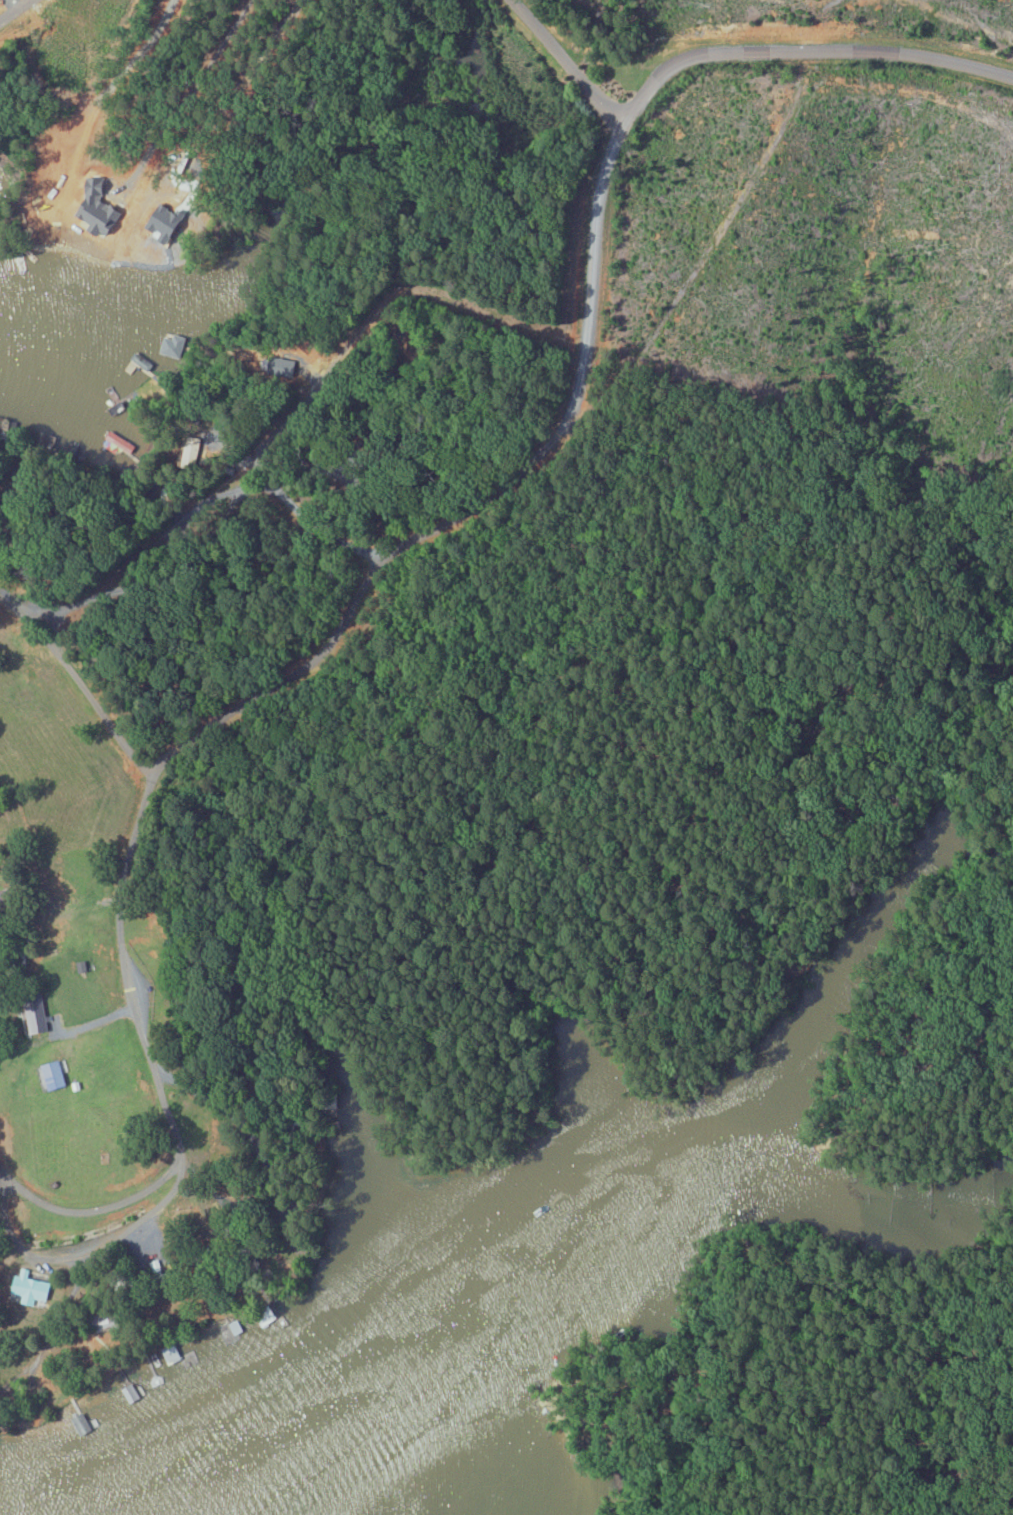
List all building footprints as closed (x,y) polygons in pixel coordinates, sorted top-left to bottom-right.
[(28,1020),(31,1020),(31,1034),(46,1033),(45,1001),(28,1002),(28,1020)] [(67,1086),(59,1061),(42,1066),(50,1091),(67,1086)] [(51,1283),(28,1277),(22,1302),(35,1305),(37,1298),(46,1300),(51,1283)] [(218,1327),(225,1342),(244,1333),(238,1319),(218,1327)]
